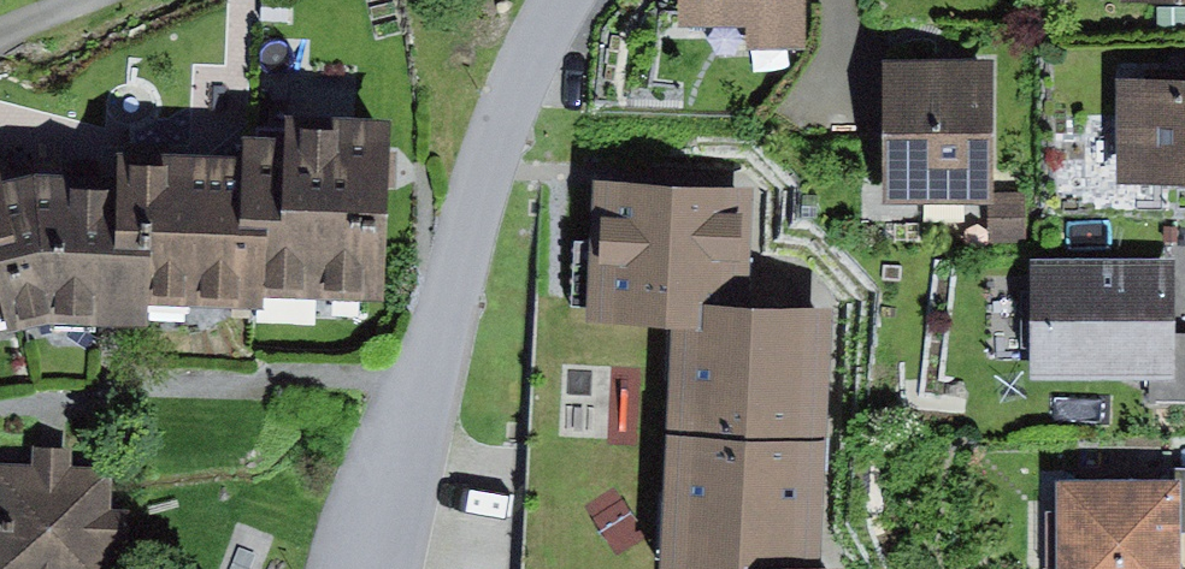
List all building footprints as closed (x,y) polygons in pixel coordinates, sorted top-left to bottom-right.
[(805,51),(805,0),(679,0),(679,26),(749,26),(749,51),(805,51)] [(994,202),(992,60),(885,61),(885,87),(886,202),(994,202)] [(1184,183),(1184,79),(1117,79),(1117,183),(1184,183)] [(385,305),(392,119),(287,115),(286,137),(266,136),(260,300),(385,305)] [(260,311),(260,300),(266,136),(242,136),(241,158),(152,154),(146,307),(260,311)] [(146,307),(152,154),(119,153),(120,182),(35,173),(5,181),(31,328),(56,323),(145,326),(146,307)] [(5,181),(0,161),(0,318),(3,317),(9,334),(31,328),(5,181)] [(759,186),(592,175),(591,200),(583,316),(665,322),(749,324),(759,186)] [(1025,204),(988,205),(988,224),(989,245),(1025,244),(1025,204)] [(1174,262),(1032,262),(1032,360),(1032,380),(1151,379),(1175,379),(1175,335),(1174,262)] [(665,322),(659,565),(680,566),(801,568),(828,568),(834,326),(749,324),(665,322)] [(1175,335),(1175,379),(1151,379),(1151,407),(1184,406),(1184,335),(1175,335)] [(112,466),(72,467),(72,448),(51,448),(33,448),(33,463),(0,463),(0,568),(111,568),(111,548),(129,548),(129,510),(112,509),(112,466)] [(1055,484),(1053,568),(1170,568),(1173,487),(1055,484)]
